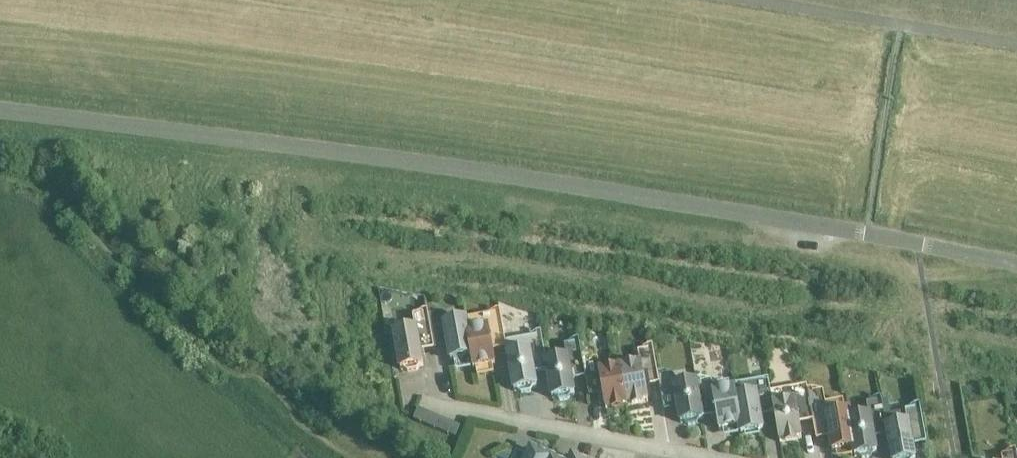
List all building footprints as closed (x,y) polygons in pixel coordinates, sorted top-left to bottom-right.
[(427,316),(429,323),(444,321),(443,313),(427,316)] [(501,323),(500,315),(486,317),(487,325),(501,323)] [(394,333),(401,370),(404,370),(408,372),(417,371),(419,367),(423,367),(419,346),(432,343),(429,323),(427,316),(413,318),(415,330),(394,333)] [(451,361),(471,358),(472,358),(467,333),(468,332),(466,321),(444,324),(451,361)] [(471,358),(473,370),(495,366),(488,329),(468,332),(467,333),(472,358),(471,358)] [(543,345),(541,338),(527,340),(528,348),(543,345)] [(546,362),(552,399),(556,399),(559,401),(568,400),(570,396),(574,395),(570,374),(584,372),(584,371),(582,363),(579,344),(565,347),(567,359),(546,362)] [(529,351),(508,355),(515,392),(518,392),(522,394),(530,392),(533,389),(536,388),(534,374),(548,372),(546,362),(543,345),(528,348),(529,351)] [(654,359),(653,351),(638,353),(640,361),(654,359)] [(582,363),(584,371),(599,368),(597,361),(582,363)] [(648,402),(641,365),(620,369),(627,406),(648,402)] [(627,406),(620,369),(599,372),(606,409),(627,406)] [(674,383),(673,375),(659,378),(660,385),(674,383)] [(756,383),(754,383),(755,391),(770,388),(769,381),(768,381),(756,383)] [(740,427),(735,399),(736,399),(734,390),(713,394),(711,382),(696,385),(701,413),(716,410),(719,431),(740,427)] [(701,413),(696,385),(696,383),(674,387),(681,424),(684,423),(688,426),(696,424),(699,421),(702,420),(701,413)] [(754,383),(734,387),(734,390),(736,399),(735,399),(740,427),(741,436),(763,432),(760,418),(775,416),(773,406),(771,394),(770,388),(755,391),(754,383)] [(806,388),(792,391),(793,398),(809,396),(808,395),(807,388),(806,388)] [(792,391),(771,394),(773,406),(775,416),(779,442),(780,443),(801,439),(799,425),(813,423),(809,396),(793,398),(792,391)] [(815,434),(829,432),(833,453),(853,449),(854,449),(849,420),(848,412),(827,416),(823,392),(808,395),(809,396),(813,423),(815,434)] [(883,410),(881,403),(867,405),(869,413),(883,410)] [(425,413),(418,410),(414,420),(421,423),(425,413)] [(921,417),(920,410),(906,412),(907,420),(921,417)] [(884,416),(886,428),(887,428),(892,457),(914,457),(908,424),(907,420),(906,412),(884,416)] [(432,416),(425,413),(421,423),(428,426),(432,416)] [(439,419),(432,416),(428,426),(435,429),(439,419)] [(853,449),(855,457),(858,457),(860,457),(869,457),(870,457),(873,454),(876,454),(870,417),(849,420),(854,449),(853,449)] [(439,419),(435,429),(441,432),(446,422),(439,419)] [(446,422),(441,432),(448,435),(453,424),(446,422)] [(453,424),(448,435),(456,438),(460,428),(453,424)]
